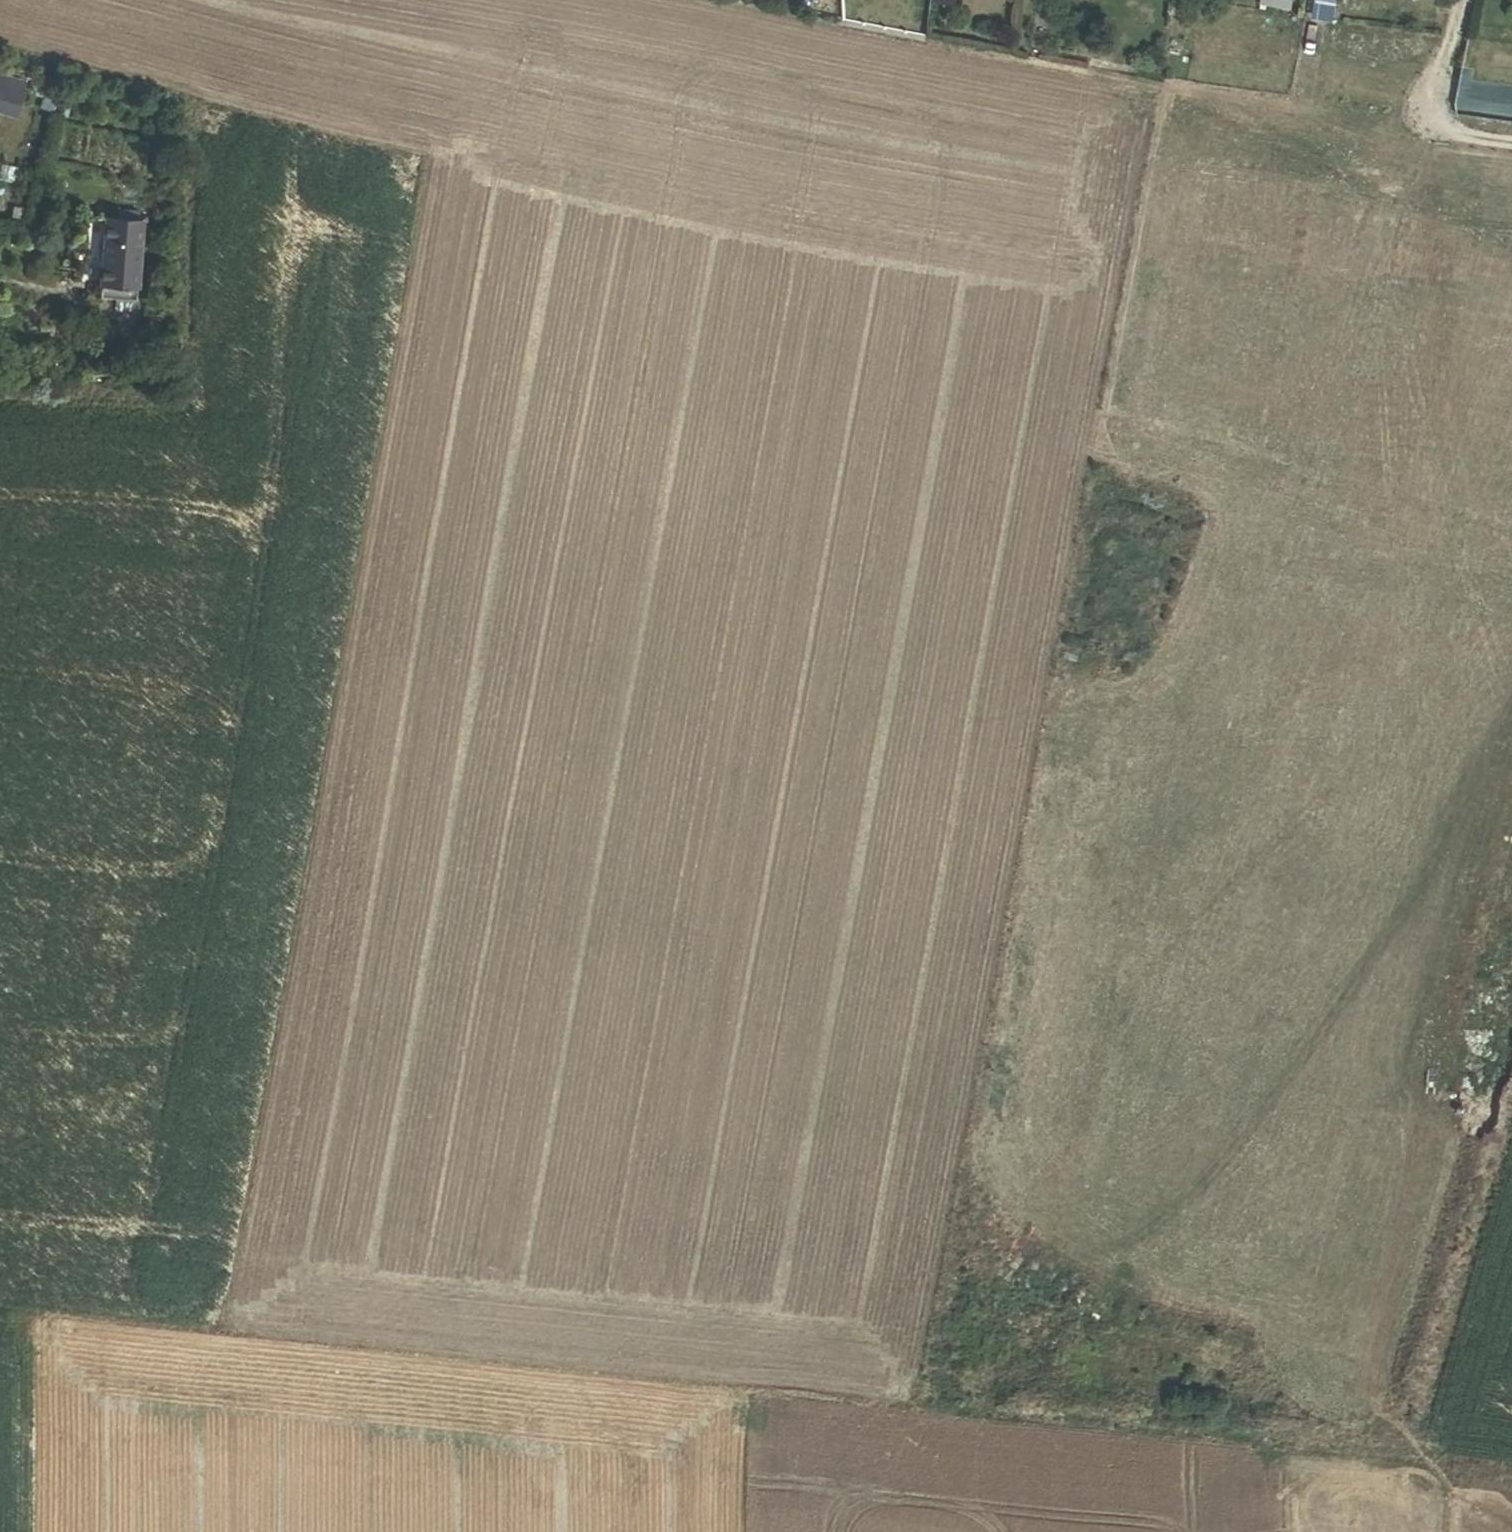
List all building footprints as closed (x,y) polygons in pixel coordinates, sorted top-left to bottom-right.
[(8,73),(0,71),(0,82),(5,84),(8,73)] [(100,293),(136,295),(141,213),(106,211),(100,293)]
